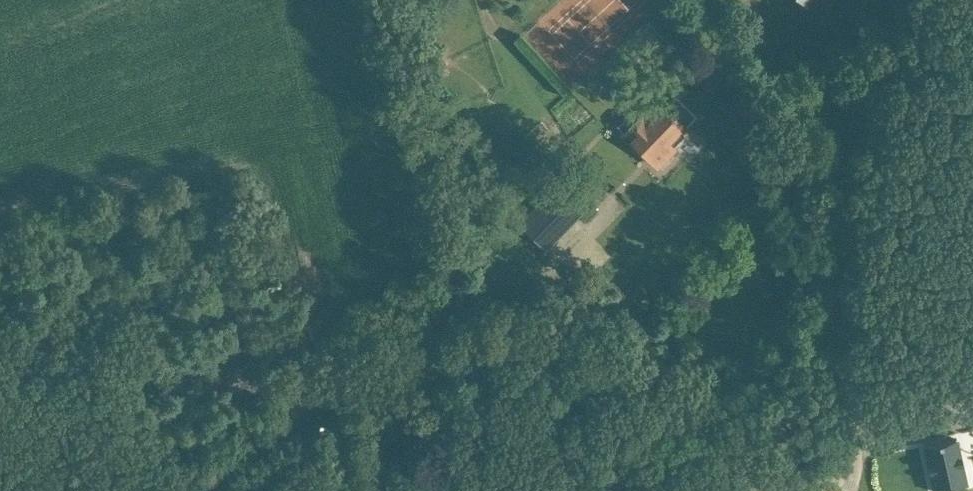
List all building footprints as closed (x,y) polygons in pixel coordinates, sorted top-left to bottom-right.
[(667,5),(649,21),(664,37),(681,21),(667,5)] [(617,125),(624,132),(650,158),(657,165),(659,162),(690,131),(685,127),(696,115),(675,95),(649,122),(634,107),(617,125)] [(562,181),(518,224),(544,251),(589,208),(562,181)] [(600,234),(616,250),(652,213),(635,197),(600,234)] [(957,438),(923,446),(933,490),(938,490),(968,484),(957,438)]
